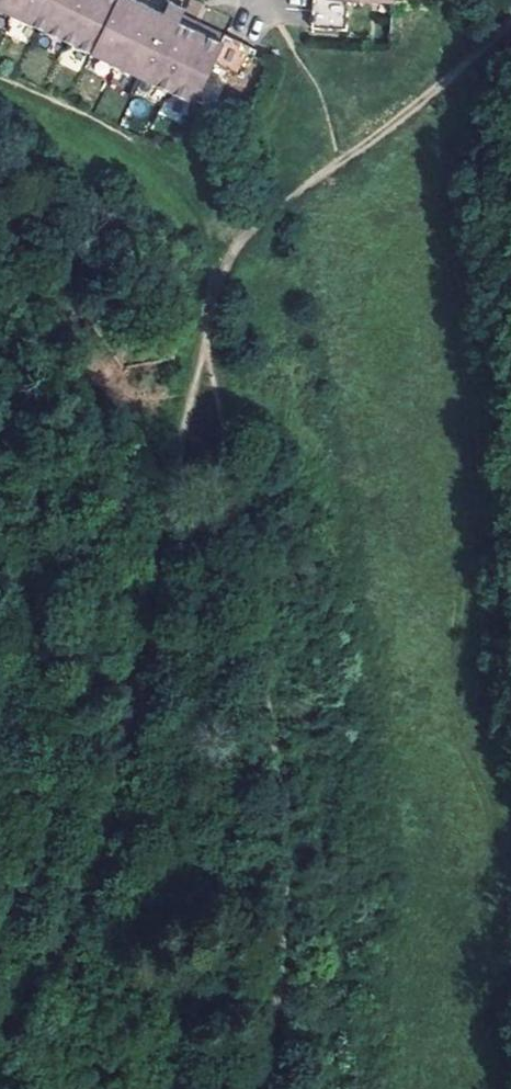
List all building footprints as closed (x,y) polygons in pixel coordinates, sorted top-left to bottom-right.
[(193,97),(211,59),(240,73),(253,45),(222,31),(219,37),(177,17),(180,11),(183,5),(175,1),(173,0),(0,0),(0,5),(193,97)] [(314,23),(347,25),(349,0),(315,0),(314,23)] [(222,31),(180,11),(177,17),(219,37),(222,31)]
